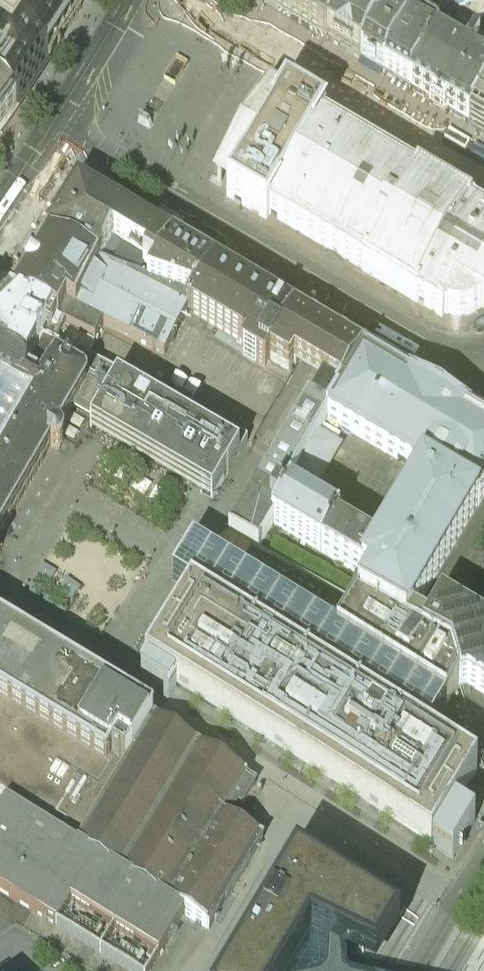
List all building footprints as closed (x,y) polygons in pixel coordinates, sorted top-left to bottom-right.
[(16,109),(67,30),(82,7),(86,0),(0,0),(0,97),(16,109)] [(275,11),(326,41),(350,0),(257,0),(275,11)] [(326,41),(361,62),(398,0),(350,0),(326,41)] [(361,62),(385,76),(428,0),(398,0),(361,62)] [(385,76),(409,91),(446,28),(431,0),(428,0),(385,76)] [(446,28),(409,91),(469,126),(483,100),(483,51),(479,53),(466,44),(483,17),(483,0),(431,0),(446,28)] [(255,148),(283,102),(263,90),(236,136),(209,182),(228,193),(255,148)] [(16,109),(0,97),(0,131),(16,109)] [(285,98),(283,102),(255,148),(228,193),(226,197),(266,221),(269,216),(283,224),(364,274),(414,303),(442,319),(444,315),(453,318),(464,318),(473,315),(481,309),(483,310),(483,308),(483,222),(468,212),(419,182),(322,127),(325,122),(285,98)] [(469,126),(483,136),(483,100),(469,126)] [(47,240),(99,264),(148,284),(171,245),(78,187),(47,240)] [(13,301),(53,321),(76,311),(99,264),(47,240),(13,301)] [(148,285),(193,302),(194,302),(213,270),(171,245),(148,284),(148,285)] [(99,264),(76,311),(104,326),(165,358),(188,313),(187,312),(193,302),(148,285),(148,284),(99,264)] [(265,368),(269,361),(295,319),(213,270),(194,302),(193,302),(187,312),(188,313),(246,347),(242,354),(265,368)] [(43,340),(53,321),(13,301),(2,314),(0,316),(0,318),(43,340)] [(94,343),(104,326),(76,311),(53,321),(94,343)] [(46,379),(56,364),(61,367),(72,353),(43,340),(0,318),(0,356),(46,379)] [(330,339),(295,319),(269,361),(288,372),(294,364),(309,373),(323,381),(342,393),(362,359),(330,339)] [(94,343),(53,321),(43,340),(72,353),(86,360),(94,343)] [(213,502),(248,443),(86,360),(72,353),(61,367),(91,384),(74,415),(95,427),(91,433),(104,440),(193,491),(204,498),(213,502)] [(74,415),(91,384),(61,367),(56,364),(46,379),(0,356),(0,404),(10,395),(34,408),(0,468),(0,543),(3,537),(6,532),(45,464),(51,453),(58,453),(61,450),(64,444),(63,435),(74,415)] [(483,497),(483,430),(438,402),(362,359),(342,393),(337,401),(329,414),(326,419),(401,463),(420,475),(422,471),(479,506),(483,497)] [(308,402),(329,414),(337,401),(342,393),(323,381),(318,389),(319,390),(311,402),(309,401),(308,402)] [(34,408),(10,395),(0,404),(0,468),(34,408)] [(243,542),(257,550),(273,524),(288,499),(281,495),(284,490),(293,475),(326,419),(329,414),(308,402),(276,457),(258,488),(257,487),(253,494),(249,500),(250,501),(230,535),(233,537),(243,542)] [(339,448),(317,435),(293,475),(315,489),(339,448)] [(479,506),(422,471),(420,475),(375,551),(361,576),(370,582),(356,604),(404,630),(411,618),(479,506)] [(288,499),(273,524),(361,576),(375,551),(336,528),(339,523),(284,490),(281,495),(288,499)] [(175,618),(145,668),(149,670),(142,682),(169,700),(177,687),(179,689),(208,707),(327,780),(356,798),(391,819),(451,856),(474,818),(454,806),(463,792),(477,769),(426,738),(459,684),(450,655),(404,630),(356,604),(337,636),(329,632),(194,548),(183,567),(173,582),(191,593),(175,618)] [(411,618),(404,630),(450,655),(459,684),(467,682),(483,692),(483,633),(442,608),(431,628),(421,623),(411,618)] [(108,694),(98,688),(83,679),(10,635),(0,629),(0,794),(80,842),(125,766),(112,758),(107,767),(102,764),(73,747),(108,694)] [(112,758),(125,766),(153,721),(148,718),(123,703),(108,694),(73,747),(102,764),(107,767),(112,758)] [(221,909),(263,841),(228,819),(233,811),(237,804),(241,806),(255,783),(199,749),(153,721),(125,766),(80,842),(76,848),(184,914),(209,929),(221,909)] [(184,914),(76,848),(6,805),(0,816),(0,892),(56,926),(70,902),(114,929),(159,956),(184,914)] [(341,946),(372,961),(396,924),(341,895),(340,877),(338,873),(334,871),(306,864),(303,865),(300,870),(297,875),(239,970),(350,970),(341,946)]
